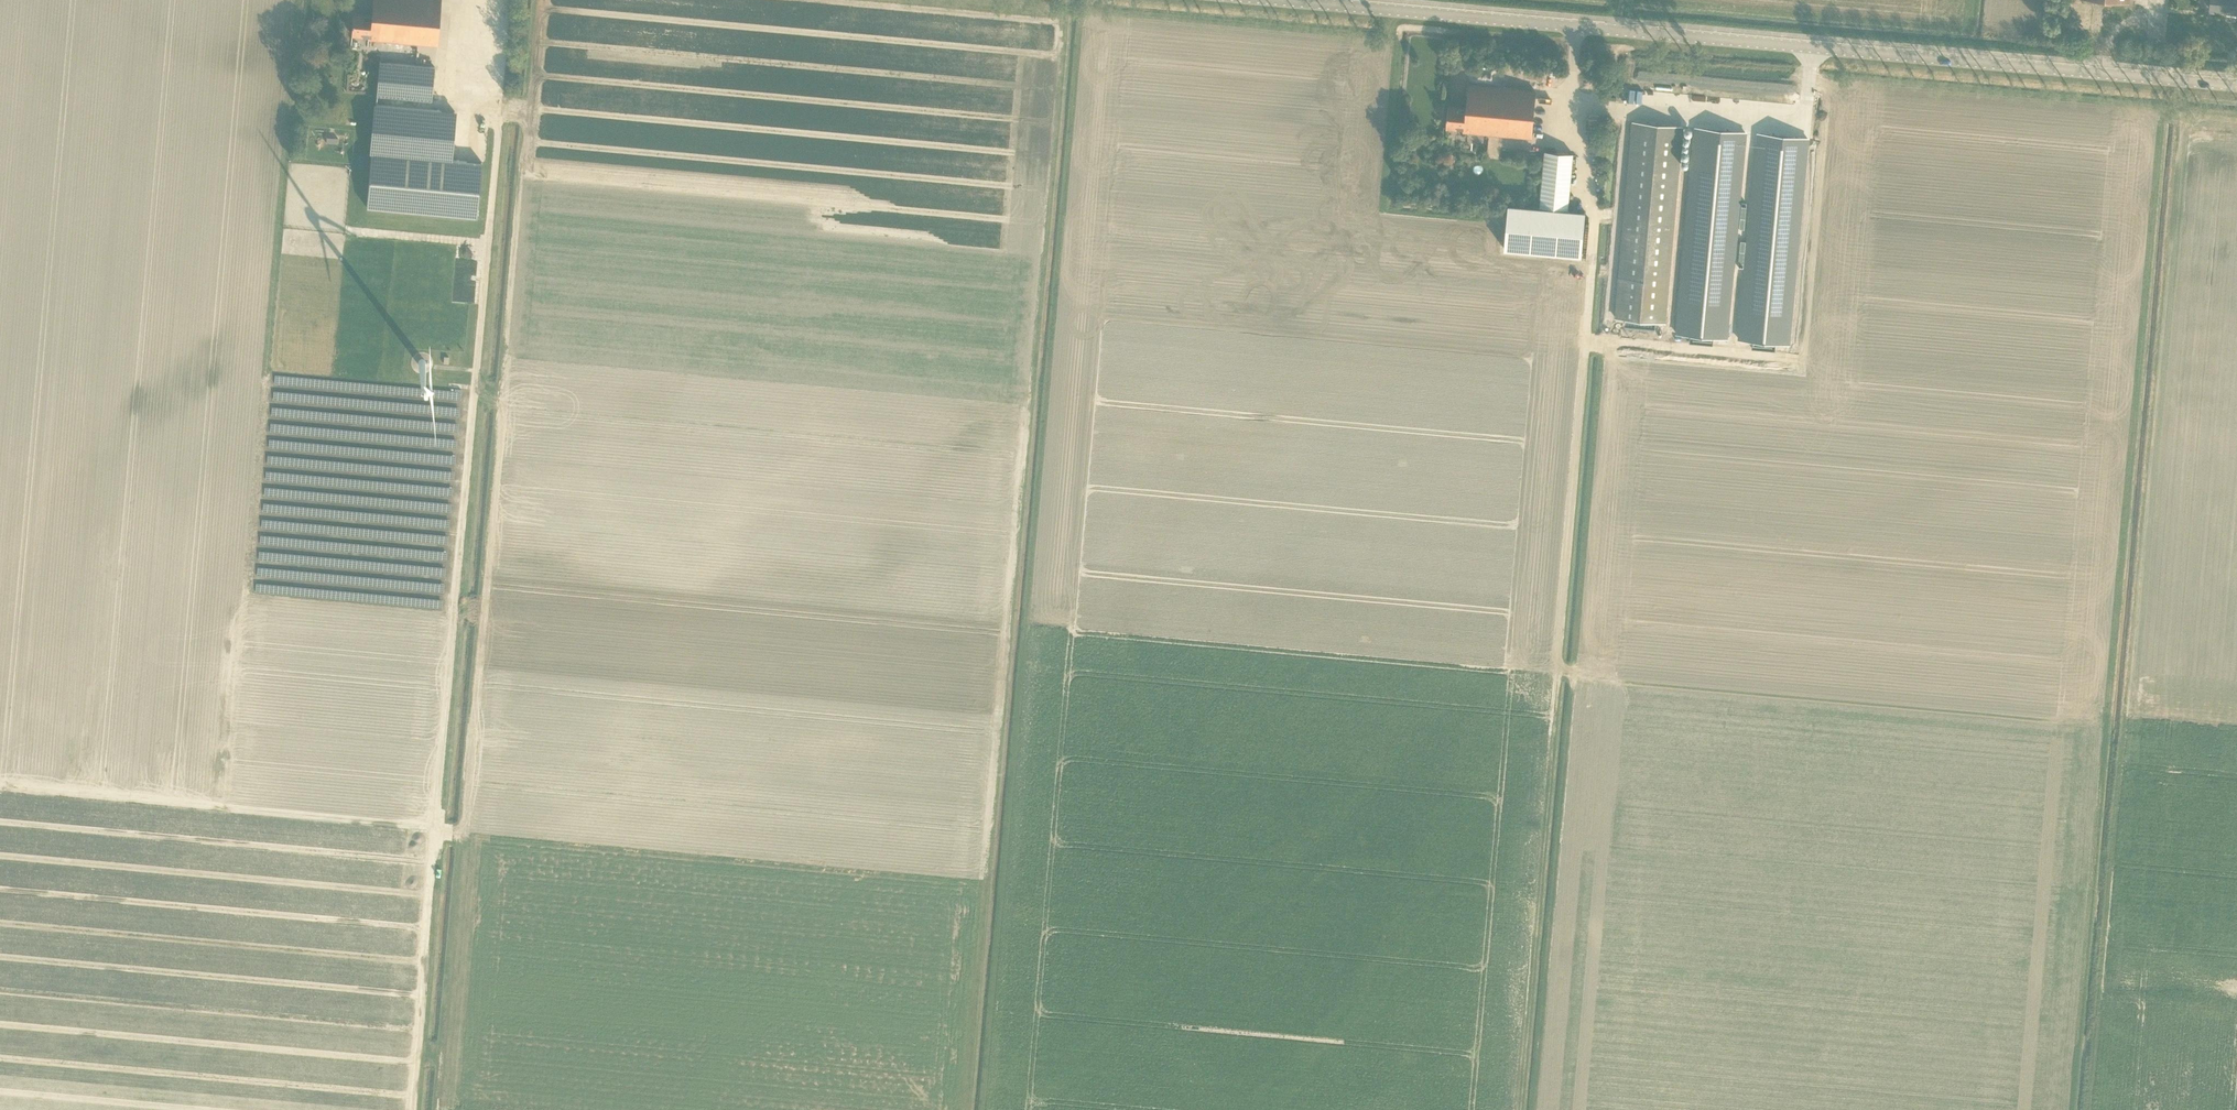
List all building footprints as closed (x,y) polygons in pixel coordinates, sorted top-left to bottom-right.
[(370,37),(370,40),(438,45),(442,0),(375,0),(373,17),(353,14),(352,36),(370,37)] [(2068,0),(2067,10),(2081,10),(2081,1),(2068,0)] [(2210,10),(2236,12),(2236,0),(2211,0),(2210,10)] [(2123,14),(2122,7),(2113,9),(2115,16),(2123,14)] [(380,61),(377,96),(378,96),(432,101),(435,67),(380,61)] [(1465,132),(1533,138),(1537,90),(1471,84),(1469,108),(1449,106),(1447,127),(1465,130),(1465,132)] [(450,159),(455,112),(376,104),(372,153),(450,159)] [(1620,121),(1606,317),(1617,318),(1625,318),(1625,326),(1656,329),(1657,321),(1667,323),(1685,126),(1620,121)] [(1681,169),(1667,333),(1680,334),(1694,335),(1694,343),(1718,345),(1719,337),(1728,338),(1747,132),(1699,128),(1695,170),(1681,169)] [(1741,338),(1741,339),(1751,340),(1750,348),(1777,351),(1777,343),(1802,344),(1821,139),(1760,133),(1741,338)] [(1541,207),(1569,210),(1574,154),(1546,151),(1541,207)] [(482,162),(450,159),(372,153),(366,208),(477,218),(482,162)] [(1586,211),(1569,210),(1541,207),(1509,204),(1505,249),(1582,256),(1586,211)]
